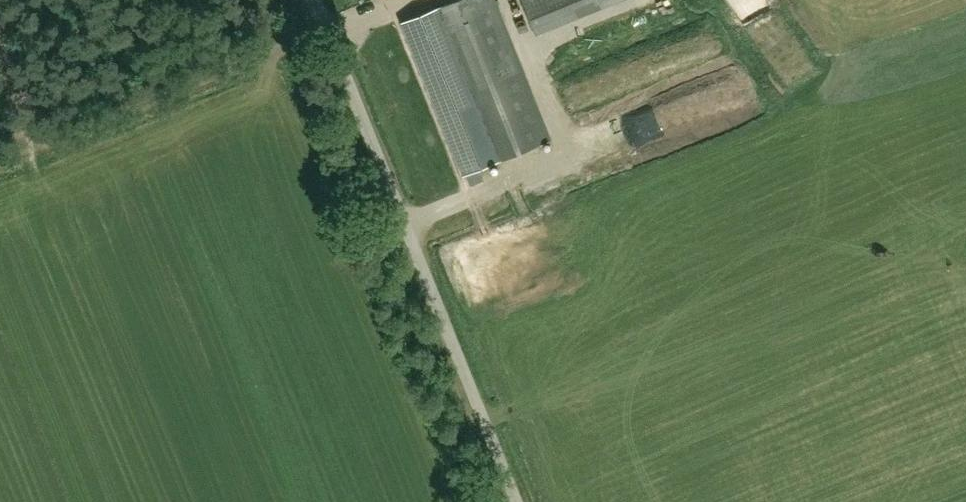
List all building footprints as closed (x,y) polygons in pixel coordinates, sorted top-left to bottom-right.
[(426,11),(406,19),(467,171),(549,139),(493,0),(455,0),(426,11)] [(535,33),(618,0),(521,0),(535,33)] [(771,5),(767,0),(745,0),(755,16),(771,5)] [(727,85),(737,107),(750,102),(740,79),(727,85)] [(598,128),(603,139),(618,133),(614,122),(598,128)]
